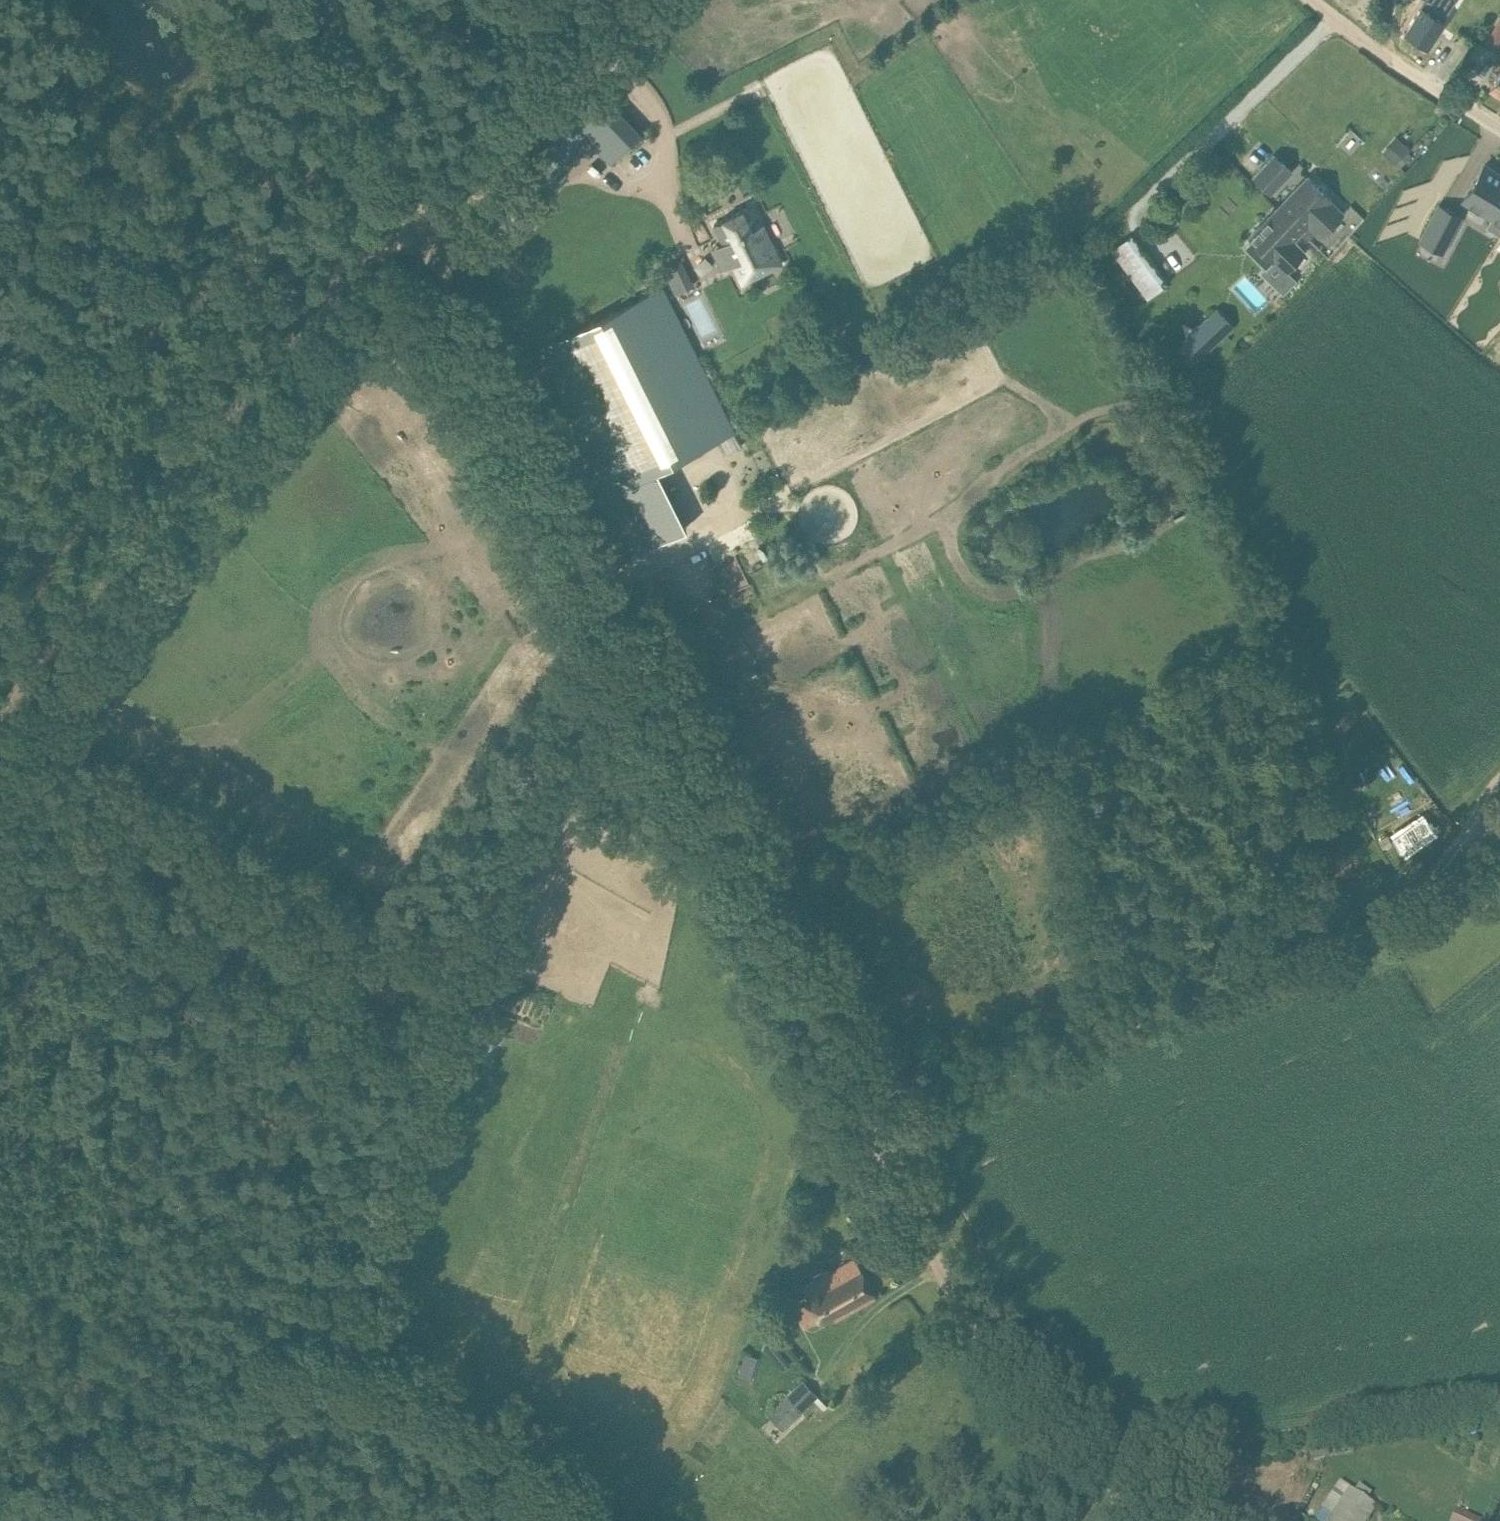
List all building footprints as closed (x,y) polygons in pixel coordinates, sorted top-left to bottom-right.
[(1423,5),(1405,32),(1428,46),(1445,20),(1423,5)] [(1486,41),(1499,50),(1499,19),(1486,41)] [(1490,87),(1499,94),(1499,72),(1490,87)] [(641,133),(614,105),(600,90),(571,118),(544,161),(501,229),(498,227),(480,256),(500,269),(562,171),(566,173),(588,136),(612,161),(641,133)] [(1399,134),(1385,150),(1402,165),(1416,149),(1399,134)] [(1274,154),(1253,176),(1270,192),(1291,170),(1274,154)] [(1468,201),(1491,215),(1486,225),(1499,234),(1499,173),(1486,164),(1475,183),(1478,185),(1468,201)] [(1344,212),(1308,176),(1251,236),(1253,238),(1245,247),(1266,267),(1273,259),(1286,271),(1305,251),(1293,239),(1299,232),(1307,239),(1313,233),(1318,238),(1344,212)] [(763,224),(753,205),(716,223),(745,281),(782,263),(772,243),(767,246),(757,227),(763,224)] [(1441,205),(1423,241),(1444,252),(1463,216),(1441,205)] [(1132,233),(1112,248),(1148,297),(1168,282),(1132,233)] [(665,267),(679,292),(697,281),(682,257),(665,267)] [(734,432),(685,330),(663,286),(541,347),(642,549),(677,531),(649,474),(734,432)] [(1218,308),(1184,340),(1199,356),(1234,325),(1218,308)] [(1359,735),(1364,732),(1365,727),(1363,723),(1358,721),(1354,723),(1352,729),(1354,733),(1359,735)] [(1407,853),(1436,832),(1426,818),(1396,839),(1407,853)] [(825,1200),(835,1194),(828,1183),(825,1185),(822,1180),(816,1184),(825,1200)] [(877,1297),(855,1257),(802,1288),(809,1300),(796,1307),(806,1327),(820,1320),(821,1323),(833,1317),(835,1320),(877,1297)] [(784,1429),(816,1397),(801,1380),(768,1412),(784,1429)] [(1326,1443),(1310,1447),(1313,1461),(1329,1457),(1326,1443)] [(1376,1509),(1350,1491),(1329,1520),(1368,1520),(1376,1509)] [(1473,1518),(1457,1510),(1452,1520),(1472,1520),(1473,1518)]
